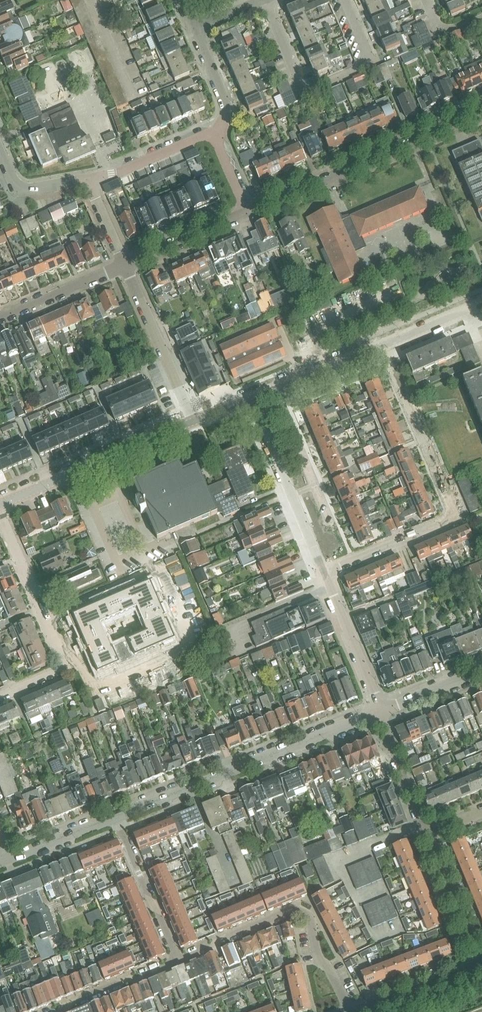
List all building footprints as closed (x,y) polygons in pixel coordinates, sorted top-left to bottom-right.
[(72,3),(74,8),(85,3),(83,0),(79,0),(72,3)] [(143,6),(145,9),(155,4),(154,1),(157,0),(141,0),(143,6)] [(322,6),(330,3),(328,0),(322,0),(316,3),(308,6),(306,0),(304,0),(287,7),(292,19),(305,13),(317,8),(318,8),(322,6)] [(381,2),(380,0),(364,0),(368,8),(381,3),(381,2)] [(381,3),(368,8),(373,19),(386,14),(391,11),(386,0),(384,1),(381,3)] [(447,6),(452,17),(465,11),(460,0),(447,6)] [(15,19),(11,11),(15,10),(11,2),(0,6),(0,26),(15,19)] [(85,3),(74,8),(76,13),(87,8),(85,3)] [(145,9),(140,11),(146,26),(166,18),(161,7),(157,8),(155,4),(145,9)] [(87,8),(76,13),(78,18),(89,13),(87,8)] [(386,14),(373,19),(378,31),(391,25),(398,22),(395,14),(393,10),(391,11),(386,14)] [(72,12),(66,15),(70,21),(75,18),(72,12)] [(89,13),(78,18),(80,23),(91,18),(89,13)] [(310,24),(305,13),(292,19),(297,30),(310,24)] [(15,19),(0,26),(0,38),(4,36),(5,39),(8,37),(9,39),(24,33),(18,18),(15,19)] [(91,18),(80,23),(83,29),(94,24),(91,18)] [(146,26),(151,38),(171,29),(166,18),(146,26)] [(420,24),(414,26),(416,32),(427,27),(424,22),(420,24)] [(94,24),(83,29),(85,33),(96,29),(94,24)] [(310,24),(297,30),(301,41),(315,36),(319,34),(316,28),(312,30),(310,24)] [(81,25),(74,27),(78,36),(84,33),(83,29),(81,25)] [(396,36),(391,25),(378,31),(382,42),(396,36)] [(427,27),(416,32),(417,35),(418,37),(429,32),(427,27)] [(471,27),(462,31),(466,39),(475,35),(471,27)] [(226,55),(239,50),(245,47),(246,47),(241,35),(240,36),(236,28),(222,34),(226,42),(221,44),(226,55)] [(96,29),(85,33),(87,38),(98,33),(96,29)] [(151,38),(156,49),(176,40),(171,29),(151,38)] [(460,31),(451,35),(455,46),(465,42),(460,31)] [(429,32),(418,37),(420,42),(431,37),(429,32)] [(23,50),(30,47),(24,33),(9,39),(9,41),(6,42),(7,44),(0,48),(0,52),(3,59),(23,50)] [(98,33),(87,38),(89,42),(89,43),(100,38),(98,33)] [(396,36),(382,42),(387,53),(392,51),(395,58),(398,57),(401,56),(407,53),(409,52),(401,34),(396,36)] [(248,46),(252,45),(255,43),(253,38),(252,36),(245,39),(248,46)] [(319,47),(315,36),(301,41),(306,52),(319,47)] [(449,36),(444,38),(447,45),(452,43),(449,36)] [(431,37),(420,42),(422,47),(423,47),(431,43),(433,42),(431,37)] [(100,38),(89,43),(91,48),(102,44),(100,38)] [(156,49),(161,60),(180,51),(176,40),(156,49)] [(261,41),(255,43),(257,48),(258,49),(266,46),(264,40),(261,41)] [(102,44),(91,48),(93,53),(104,49),(102,44)] [(324,45),(319,47),(306,52),(311,64),(329,56),(324,45)] [(239,50),(226,55),(231,66),(244,61),(250,58),(245,47),(239,50)] [(104,49),(93,53),(96,58),(107,53),(104,49)] [(23,50),(3,59),(7,69),(16,65),(17,67),(19,71),(30,67),(29,64),(33,62),(30,55),(29,55),(25,56),(23,50)] [(185,63),(180,51),(161,60),(166,71),(170,69),(171,69),(185,63)] [(324,58),(311,64),(316,75),(329,69),(333,67),(331,62),(338,58),(342,56),(340,51),(329,56),(324,58)] [(107,53),(96,58),(98,63),(109,59),(107,53)] [(407,53),(401,56),(405,64),(410,61),(407,53)] [(46,54),(36,59),(38,64),(48,59),(46,54)] [(109,59),(98,63),(100,68),(111,64),(109,59)] [(398,59),(386,64),(387,67),(388,66),(399,62),(398,59)] [(249,72),(244,61),(231,66),(236,78),(249,72)] [(273,62),(264,65),(267,70),(275,67),(273,62)] [(190,74),(185,63),(171,69),(175,80),(190,74)] [(111,64),(100,68),(102,74),(113,69),(111,64)] [(386,64),(379,67),(385,82),(390,80),(392,79),(387,67),(386,64)] [(464,68),(466,73),(473,89),(478,87),(479,87),(481,86),(481,81),(477,69),(475,64),(464,68)] [(379,67),(370,70),(376,86),(385,82),(379,67)] [(113,69),(102,74),(104,79),(115,74),(113,69)] [(159,69),(149,74),(150,77),(161,73),(159,69)] [(249,72),(236,78),(241,89),(254,83),(258,81),(256,77),(254,76),(251,77),(249,72)] [(363,73),(353,77),(355,83),(366,79),(363,73)] [(435,73),(429,75),(430,77),(432,82),(434,87),(441,103),(452,98),(451,96),(457,93),(451,80),(449,77),(438,82),(435,73)] [(456,78),(451,80),(457,93),(457,94),(462,92),(463,93),(467,92),(469,92),(472,91),(472,89),(473,89),(466,73),(456,78)] [(115,74),(104,79),(107,83),(118,79),(115,74)] [(96,154),(94,148),(90,138),(84,140),(70,105),(43,116),(26,77),(22,79),(9,84),(10,85),(16,98),(16,99),(18,98),(22,107),(20,108),(20,109),(21,108),(27,122),(26,123),(29,122),(33,131),(26,134),(29,140),(31,139),(43,168),(63,160),(66,167),(96,154)] [(420,99),(418,100),(422,111),(425,110),(428,108),(439,103),(432,87),(434,87),(432,82),(430,77),(422,80),(426,90),(421,92),(423,97),(420,99)] [(118,79),(107,83),(109,89),(120,84),(118,79)] [(181,83),(183,87),(184,90),(195,86),(192,79),(181,83)] [(353,79),(346,82),(351,94),(358,91),(353,79)] [(254,83),(241,89),(245,100),(263,92),(266,91),(261,80),(258,81),(254,83)] [(288,81),(277,85),(280,91),(290,86),(288,81)] [(120,84),(109,89),(111,94),(122,89),(120,84)] [(159,89),(157,84),(150,87),(152,92),(159,89)] [(341,85),(331,89),(334,97),(344,93),(341,85)] [(290,86),(280,91),(282,96),(293,91),(290,86)] [(163,91),(158,93),(160,96),(165,94),(171,92),(169,88),(163,91)] [(122,89),(111,94),(113,99),(124,94),(122,89)] [(293,91),(282,96),(284,101),(295,96),(293,91)] [(268,104),(263,92),(245,100),(250,111),(255,110),(257,115),(269,110),(267,104),(268,104)] [(190,93),(186,95),(188,99),(194,114),(205,109),(202,103),(206,101),(202,93),(199,94),(192,97),(190,93)] [(124,94),(113,99),(115,104),(126,99),(124,94)] [(410,95),(398,99),(406,118),(417,113),(410,95)] [(284,101),(286,106),(297,102),(295,96),(284,101)] [(126,99),(115,104),(118,109),(128,104),(129,104),(128,103),(126,99)] [(188,99),(176,104),(183,118),(194,114),(188,99)] [(380,101),(376,103),(377,105),(379,110),(386,126),(390,124),(390,125),(398,121),(395,113),(394,111),(391,104),(389,99),(381,103),(380,101)] [(168,102),(163,104),(165,109),(171,123),(183,118),(176,104),(170,107),(168,102)] [(163,104),(152,109),(154,114),(160,128),(171,123),(165,109),(163,104)] [(377,105),(367,110),(369,114),(376,132),(381,130),(381,128),(383,128),(382,127),(386,126),(379,110),(377,105)] [(283,108),(276,111),(280,121),(287,118),(283,108)] [(152,109),(141,114),(143,118),(149,133),(160,128),(154,114),(152,109)] [(141,113),(129,118),(132,123),(138,138),(149,133),(143,118),(141,114),(141,113)] [(272,114),(262,119),(266,127),(276,123),(272,114)] [(358,119),(356,120),(363,135),(365,135),(368,133),(369,134),(370,133),(372,134),(376,132),(369,114),(358,119)] [(258,119),(253,121),(255,128),(261,125),(258,119)] [(310,122),(312,127),(315,134),(322,131),(316,119),(310,122)] [(356,120),(345,124),(353,141),(353,142),(358,139),(359,138),(360,138),(360,137),(363,135),(356,120)] [(310,122),(298,127),(301,132),(312,127),(310,122)] [(345,124),(335,129),(342,145),(345,143),(345,144),(347,143),(348,144),(353,142),(353,141),(345,124)] [(312,127),(301,132),(302,134),(298,136),(303,148),(308,146),(313,158),(315,157),(315,158),(321,155),(321,154),(323,153),(316,135),(315,134),(312,127)] [(335,129),(323,134),(326,141),(326,142),(326,143),(327,143),(330,150),(338,147),(338,146),(342,145),(335,129)] [(109,134),(103,136),(106,142),(116,139),(113,132),(109,134)] [(480,140),(452,152),(481,221),(481,146),(480,140)] [(296,165),(289,149),(286,142),(275,147),(278,154),(277,155),(284,171),(286,170),(288,170),(291,169),(291,167),(296,165)] [(300,144),(289,149),(296,165),(297,165),(299,165),(302,164),(302,163),(307,160),(300,144)] [(272,147),(261,152),(265,160),(272,176),(276,174),(278,174),(281,173),(282,171),(284,171),(277,155),(276,155),(272,147)] [(265,160),(258,163),(253,150),(248,152),(240,156),(245,169),(253,165),(255,169),(260,181),(266,178),(267,179),(270,178),(271,176),(272,176),(265,160)] [(167,170),(162,172),(165,179),(170,177),(167,170)] [(213,186),(207,173),(194,179),(195,180),(206,204),(207,206),(214,203),(214,201),(218,199),(215,192),(213,186)] [(112,182),(106,184),(109,191),(115,188),(121,186),(118,180),(118,179),(112,182)] [(194,212),(203,208),(202,206),(205,205),(206,206),(205,206),(206,207),(207,206),(206,204),(195,180),(183,185),(193,210),(194,212)] [(182,217),(183,217),(185,215),(185,216),(186,215),(189,214),(190,214),(191,213),(190,211),(193,210),(193,211),(193,212),(194,212),(193,210),(183,185),(170,190),(181,215),(182,217)] [(318,232),(325,249),(321,251),(331,273),(335,271),(340,283),(364,273),(354,252),(365,247),(361,237),(428,208),(419,187),(361,212),(350,215),(351,217),(344,220),(337,210),(336,210),(335,207),(332,208),(312,217),(307,219),(314,233),(318,232)] [(177,217),(180,215),(180,216),(181,215),(170,190),(158,196),(168,221),(169,220),(172,219),(173,219),(176,217),(177,217)] [(329,192),(326,194),(326,195),(332,208),(335,207),(336,207),(329,192)] [(168,221),(158,196),(145,201),(156,226),(157,226),(157,225),(158,228),(166,225),(165,222),(168,221)] [(74,199),(60,205),(64,214),(78,208),(74,199)] [(156,226),(145,201),(133,207),(143,231),(144,231),(155,226),(156,226)] [(60,205),(49,210),(54,220),(54,221),(65,217),(64,214),(60,205)] [(127,215),(121,217),(130,238),(140,234),(129,207),(126,208),(124,209),(127,215)] [(39,214),(43,225),(54,220),(49,210),(39,214)] [(38,228),(34,217),(26,220),(30,231),(38,228)] [(300,253),(309,249),(296,218),(295,218),(294,217),(287,220),(288,221),(280,224),(283,230),(278,232),(285,248),(296,243),(300,253)] [(30,231),(26,220),(20,223),(26,238),(32,236),(30,231)] [(253,239),(247,242),(253,258),(260,255),(279,247),(275,238),(267,220),(266,221),(264,220),(261,222),(260,224),(255,226),(258,231),(251,234),(253,239)] [(5,232),(8,238),(19,233),(16,227),(5,232)] [(97,250),(95,244),(92,237),(84,240),(81,234),(75,237),(80,250),(83,249),(88,262),(100,257),(98,252),(99,252),(98,250),(97,250)] [(240,235),(230,240),(236,255),(242,253),(248,266),(252,264),(240,235)] [(70,239),(65,241),(66,244),(76,268),(86,264),(80,251),(80,250),(75,237),(70,239)] [(236,255),(230,240),(225,242),(223,241),(220,242),(220,244),(219,245),(227,263),(228,265),(234,262),(238,271),(242,269),(236,255)] [(50,248),(52,252),(58,268),(60,267),(61,268),(64,267),(65,265),(69,263),(61,243),(50,248)] [(224,273),(220,266),(227,263),(219,245),(209,249),(210,251),(213,258),(215,264),(214,265),(219,275),(224,273)] [(200,277),(202,281),(216,275),(210,259),(206,252),(206,251),(202,253),(202,254),(198,256),(197,255),(194,256),(193,258),(192,258),(200,277)] [(55,270),(58,268),(52,252),(41,257),(48,273),(49,272),(51,272),(54,271),(55,270)] [(28,256),(18,260),(20,266),(19,266),(26,282),(28,281),(30,282),(33,280),(34,279),(37,277),(31,261),(28,256)] [(41,257),(31,261),(37,277),(39,276),(40,277),(43,276),(44,274),(48,273),(41,257)] [(183,271),(185,270),(188,279),(195,276),(202,293),(206,291),(202,281),(200,277),(192,258),(188,260),(187,260),(184,261),(183,262),(180,264),(183,271)] [(9,263),(5,265),(7,271),(8,271),(14,287),(18,285),(20,286),(23,285),(24,283),(26,282),(19,266),(12,269),(9,263)] [(177,284),(187,279),(188,279),(185,270),(183,271),(180,264),(179,264),(177,264),(174,265),(174,266),(170,268),(177,284)] [(2,274),(0,269),(0,283),(4,292),(8,290),(9,290),(12,289),(13,287),(14,287),(8,271),(7,271),(2,274)] [(166,274),(161,277),(158,272),(147,277),(155,296),(163,292),(165,293),(167,294),(171,292),(172,290),(173,288),(171,285),(171,286),(166,274)] [(107,313),(112,311),(113,315),(118,314),(119,316),(125,313),(128,318),(133,316),(128,303),(122,306),(119,307),(112,292),(99,297),(102,304),(97,306),(103,319),(108,317),(107,313)] [(278,296),(271,299),(274,305),(275,308),(282,306),(278,296)] [(96,322),(103,319),(97,306),(91,308),(88,303),(90,303),(88,299),(81,302),(81,303),(76,306),(84,325),(88,323),(87,320),(94,317),(96,322)] [(253,319),(262,314),(257,301),(247,306),(253,319)] [(75,325),(79,334),(84,332),(73,305),(72,306),(72,307),(69,308),(68,308),(64,309),(63,311),(61,312),(68,328),(75,325)] [(58,335),(61,341),(62,345),(67,342),(62,331),(68,328),(61,312),(60,312),(59,312),(55,313),(55,315),(51,316),(51,315),(50,316),(57,333),(58,335)] [(234,317),(237,324),(238,325),(244,322),(240,314),(234,317)] [(46,338),(57,333),(50,316),(49,316),(49,317),(46,318),(45,318),(41,319),(40,321),(39,321),(46,338)] [(227,320),(220,323),(224,330),(230,327),(227,320)] [(27,326),(34,343),(40,355),(45,352),(40,341),(46,338),(39,321),(37,322),(36,322),(32,323),(31,325),(29,326),(28,325),(27,326)] [(194,323),(174,332),(181,348),(201,339),(194,323)] [(235,378),(255,370),(286,356),(280,344),(278,338),(272,325),(221,347),(227,360),(230,366),(229,366),(235,378)] [(24,361),(30,358),(35,356),(23,328),(11,333),(24,361)] [(18,363),(14,354),(18,353),(10,333),(1,337),(13,365),(18,363)] [(458,351),(461,350),(473,345),(473,344),(469,334),(454,340),(458,351)] [(5,369),(13,365),(1,337),(0,337),(0,358),(5,369)] [(457,355),(451,341),(451,340),(418,354),(424,369),(457,355)] [(181,354),(182,355),(183,355),(186,360),(185,361),(187,368),(208,359),(202,345),(181,354)] [(463,355),(475,350),(473,345),(461,350),(463,355)] [(463,355),(466,361),(478,356),(475,350),(463,355)] [(406,359),(413,374),(417,384),(420,382),(428,379),(424,369),(418,354),(406,359)] [(480,363),(478,356),(466,361),(468,368),(480,363)] [(125,359),(119,361),(121,368),(127,365),(125,359)] [(190,375),(193,381),(214,373),(208,359),(187,368),(188,369),(189,368),(192,374),(190,375)] [(160,362),(145,368),(161,406),(176,400),(160,362)] [(455,373),(457,372),(463,370),(461,365),(453,368),(455,373)] [(98,367),(90,371),(94,381),(102,377),(98,367)] [(444,378),(452,375),(450,369),(442,373),(444,378)] [(87,371),(78,375),(83,387),(92,383),(87,371)] [(471,397),(477,411),(481,408),(481,374),(481,371),(463,379),(471,397)] [(220,387),(214,373),(193,381),(194,382),(195,382),(197,388),(196,388),(199,396),(220,387)] [(433,383),(441,379),(439,374),(431,378),(433,383)] [(50,378),(43,381),(50,397),(57,394),(50,378)] [(428,379),(420,382),(422,387),(431,384),(428,379)] [(364,395),(359,397),(360,400),(361,399),(362,401),(366,399),(370,397),(383,392),(379,381),(366,386),(368,392),(364,394),(364,395)] [(150,405),(150,406),(158,402),(149,382),(135,388),(143,409),(144,408),(144,407),(150,405)] [(58,384),(54,386),(55,389),(58,395),(60,399),(71,394),(67,383),(59,386),(58,384)] [(131,414),(130,413),(136,410),(137,412),(143,409),(135,388),(121,394),(130,415),(131,414)] [(373,402),(367,404),(369,410),(375,407),(388,402),(383,392),(370,397),(373,402)] [(121,394),(107,400),(116,421),(117,420),(117,419),(123,416),(123,417),(130,415),(121,394)] [(343,396),(347,406),(352,403),(348,394),(343,396)] [(31,405),(33,410),(43,406),(39,396),(35,398),(36,402),(31,405)] [(52,402),(49,397),(41,401),(43,406),(52,402)] [(341,397),(336,399),(340,409),(345,406),(341,397)] [(25,409),(27,413),(33,410),(29,401),(25,403),(27,407),(26,409),(25,409)] [(19,402),(14,404),(19,416),(25,414),(19,402)] [(373,416),(368,418),(369,421),(370,420),(371,423),(375,421),(375,420),(379,418),(392,413),(390,408),(392,407),(390,402),(388,403),(388,402),(375,407),(377,412),(372,414),(373,416)] [(317,406),(305,411),(309,422),(322,417),(326,415),(327,416),(331,414),(330,411),(331,411),(330,409),(325,411),(323,404),(317,406)] [(93,413),(100,430),(110,425),(103,409),(93,413)] [(12,410),(4,413),(7,422),(15,418),(12,410)] [(83,418),(90,434),(100,430),(93,413),(83,418)] [(379,418),(375,420),(380,430),(384,428),(396,423),(392,413),(379,418)] [(322,417),(309,422),(314,433),(326,427),(331,425),(329,420),(324,422),(322,417)] [(73,422),(80,438),(90,434),(83,418),(73,422)] [(70,443),(80,438),(73,422),(63,426),(70,443)] [(382,437),(376,439),(377,442),(378,441),(379,444),(384,442),(384,441),(388,439),(401,433),(396,423),(384,428),(380,430),(379,430),(382,437)] [(53,430),(60,447),(70,443),(63,426),(53,430)] [(326,427),(314,433),(318,443),(331,438),(335,436),(336,437),(340,435),(339,433),(340,432),(339,430),(334,432),(329,434),(326,427)] [(43,435),(50,451),(60,447),(53,430),(43,435)] [(364,430),(358,432),(360,438),(366,435),(364,430)] [(388,439),(384,441),(384,442),(388,451),(392,449),(405,444),(401,433),(388,439)] [(40,456),(50,451),(43,435),(33,439),(40,456)] [(331,438),(318,443),(322,453),(335,448),(341,446),(338,441),(333,443),(331,438)] [(26,442),(16,446),(23,463),(33,458),(26,442)] [(13,467),(23,463),(16,446),(6,451),(13,467)] [(230,450),(221,454),(225,462),(222,463),(227,475),(229,474),(239,469),(243,468),(248,465),(244,456),(240,446),(230,450)] [(335,448),(322,453),(327,464),(339,459),(340,459),(344,457),(344,458),(345,457),(349,456),(348,454),(349,453),(348,451),(343,453),(341,446),(335,448)] [(395,456),(390,458),(393,463),(397,461),(399,466),(412,461),(414,460),(414,458),(413,454),(411,454),(409,454),(408,450),(395,456)] [(3,471),(13,467),(6,451),(0,453),(0,464),(3,471)] [(377,453),(367,457),(370,463),(380,458),(377,453)] [(339,459),(327,464),(331,475),(344,469),(349,467),(345,457),(344,458),(344,457),(340,459),(339,459)] [(367,457),(357,461),(360,467),(370,463),(367,457)] [(380,458),(370,463),(372,468),(382,464),(380,458)] [(391,472),(390,472),(391,474),(397,472),(397,473),(402,471),(404,477),(417,472),(416,470),(417,469),(416,466),(414,466),(412,461),(399,466),(395,468),(395,467),(394,467),(390,469),(391,472)] [(178,462),(133,482),(135,486),(140,498),(136,500),(137,503),(139,507),(141,513),(145,512),(147,515),(150,522),(157,539),(168,535),(170,534),(190,525),(192,524),(194,523),(218,513),(217,512),(211,498),(207,488),(206,486),(205,483),(197,465),(184,470),(178,462)] [(370,463),(360,467),(362,473),(367,470),(372,468),(370,463)] [(219,483),(207,488),(211,498),(217,512),(221,510),(228,507),(226,503),(222,493),(226,492),(233,489),(238,500),(254,493),(243,468),(239,469),(229,474),(227,475),(229,479),(225,480),(221,482),(219,483)] [(404,477),(399,479),(403,488),(404,489),(408,487),(421,482),(421,481),(422,480),(420,476),(418,476),(417,472),(404,477)] [(347,476),(334,481),(336,486),(334,487),(336,491),(338,490),(338,492),(351,486),(355,484),(355,483),(353,479),(354,479),(352,473),(347,476)] [(473,484),(471,478),(459,483),(461,489),(473,484)] [(338,496),(338,497),(339,502),(341,502),(343,502),(355,497),(361,495),(358,488),(363,486),(362,484),(361,484),(360,482),(355,483),(355,484),(351,486),(338,492),(340,495),(338,496)] [(400,492),(399,493),(400,495),(405,493),(410,491),(413,498),(425,493),(421,482),(408,487),(404,489),(403,488),(399,490),(400,492)] [(461,489),(464,495),(476,490),(473,484),(461,489)] [(464,495),(466,501),(478,496),(476,490),(464,495)] [(413,498),(408,500),(412,509),(413,510),(417,508),(430,503),(431,502),(432,501),(430,497),(429,497),(427,497),(425,493),(413,498)] [(468,506),(480,501),(478,496),(466,501),(468,506)] [(355,497),(343,502),(347,512),(360,507),(355,497)] [(228,507),(221,510),(224,517),(239,510),(239,509),(235,499),(226,503),(228,507)] [(43,509),(52,529),(58,527),(59,524),(73,518),(65,500),(43,509)] [(480,501),(468,506),(471,513),(481,508),(481,505),(480,501)] [(360,507),(347,512),(351,523),(364,518),(362,512),(367,510),(367,509),(371,507),(370,504),(369,505),(368,503),(364,504),(364,505),(360,507)] [(409,514),(408,514),(409,516),(414,514),(419,512),(421,519),(434,514),(434,512),(436,511),(434,507),(432,507),(430,503),(417,508),(413,510),(412,509),(408,511),(409,514)] [(394,506),(389,508),(394,519),(399,517),(394,506)] [(262,527),(258,520),(271,514),(269,507),(234,522),(240,536),(247,533),(262,527)] [(46,532),(52,529),(43,509),(21,519),(29,537),(43,531),(46,532)] [(352,528),(351,529),(353,533),(354,534),(356,533),(369,528),(373,526),(373,525),(369,516),(364,518),(351,523),(353,527),(352,528)] [(399,517),(394,519),(398,529),(404,526),(402,522),(401,520),(400,516),(399,517)] [(387,522),(391,532),(396,529),(392,519),(387,522)] [(81,525),(79,527),(81,532),(87,530),(84,522),(80,523),(81,525)] [(369,528),(356,533),(360,544),(373,539),(370,532),(375,530),(380,528),(379,525),(378,526),(377,524),(373,525),(373,526),(369,528)] [(470,545),(472,550),(477,548),(475,543),(473,538),(468,526),(457,530),(464,548),(470,545)] [(262,527),(247,533),(240,536),(246,550),(253,547),(280,535),(278,529),(265,534),(262,527)] [(455,551),(464,548),(457,530),(446,535),(453,552),(455,551)] [(280,535),(253,547),(257,556),(250,559),(246,550),(238,554),(244,567),(259,561),(273,555),(270,547),(283,542),(280,535)] [(446,535),(436,539),(441,552),(442,552),(446,550),(448,554),(450,553),(452,559),(454,558),(454,557),(457,556),(455,551),(453,552),(446,535)] [(436,539),(426,543),(432,561),(434,560),(444,556),(442,552),(441,552),(436,539)] [(38,559),(40,563),(44,573),(63,565),(59,555),(68,551),(64,541),(44,549),(47,556),(38,559)] [(196,552),(191,541),(182,544),(187,556),(196,552)] [(431,556),(426,543),(415,548),(420,561),(421,561),(427,558),(429,562),(433,570),(438,568),(434,560),(432,561),(431,556)] [(86,547),(85,557),(93,557),(97,556),(94,548),(86,547)] [(201,566),(196,554),(187,558),(192,570),(201,566)] [(265,574),(292,563),(289,556),(276,562),(273,555),(259,561),(265,574)] [(386,560),(392,573),(393,577),(405,572),(403,568),(398,555),(386,560)] [(376,565),(383,582),(385,581),(393,577),(392,573),(386,560),(376,565)] [(259,587),(262,587),(263,586),(265,591),(285,582),(282,575),(295,569),(292,563),(265,574),(266,576),(258,579),(257,581),(256,583),(257,587),(259,587)] [(474,578),(481,575),(481,571),(479,563),(469,567),(474,578)] [(376,565),(366,569),(371,582),(372,581),(377,579),(379,583),(380,583),(383,582),(376,565)] [(55,588),(59,596),(65,594),(95,581),(101,577),(97,570),(91,572),(89,566),(59,579),(61,585),(55,588)] [(12,578),(7,567),(0,570),(0,584),(12,578)] [(468,567),(460,570),(463,577),(463,578),(471,574),(468,567)] [(438,568),(433,570),(434,572),(436,578),(441,576),(438,570),(438,569),(438,568)] [(355,573),(360,586),(361,586),(363,590),(364,590),(374,586),(372,581),(371,582),(366,569),(355,573)] [(460,570),(452,574),(454,580),(463,577),(460,570)] [(208,581),(207,579),(206,575),(201,577),(198,571),(194,573),(198,583),(199,585),(208,581)] [(413,573),(417,584),(421,583),(416,571),(413,573)] [(421,575),(424,583),(431,581),(428,572),(421,575)] [(351,590),(360,586),(355,573),(345,578),(348,583),(351,590)] [(406,575),(411,589),(418,586),(417,584),(413,573),(406,575)] [(451,575),(442,578),(445,585),(449,587),(453,585),(454,581),(451,575)] [(0,596),(16,589),(12,578),(0,584),(0,595),(0,596)] [(432,581),(425,583),(428,590),(435,587),(432,581)] [(119,667),(157,651),(156,649),(176,640),(150,582),(74,615),(78,624),(76,624),(84,642),(85,642),(92,656),(91,657),(98,674),(118,665),(119,667)] [(264,598),(271,596),(273,594),(277,602),(304,590),(301,584),(288,589),(285,582),(265,591),(262,592),(264,598)] [(348,583),(343,585),(346,592),(347,594),(351,593),(351,590),(348,583)] [(21,600),(16,589),(0,596),(3,601),(0,602),(0,607),(1,609),(5,607),(21,600)] [(404,592),(396,595),(402,612),(411,609),(410,608),(407,598),(404,592)] [(407,598),(410,608),(417,605),(414,596),(407,598)] [(214,605),(211,597),(205,600),(209,607),(214,605)] [(6,619),(10,618),(26,611),(21,600),(5,607),(8,613),(4,615),(6,619)] [(318,601),(304,607),(299,609),(297,605),(292,608),(291,606),(251,623),(257,635),(252,637),(257,647),(306,626),(307,628),(326,619),(325,616),(324,613),(323,611),(322,609),(321,607),(320,604),(318,601)] [(387,605),(392,618),(400,615),(396,602),(387,605)] [(381,607),(386,620),(392,618),(387,605),(381,607)] [(225,608),(216,608),(216,617),(225,617),(225,608)] [(379,608),(371,611),(376,624),(384,621),(379,608)] [(435,630),(452,624),(447,610),(430,615),(435,630)] [(369,612),(354,618),(361,635),(375,630),(369,612)] [(479,620),(476,613),(473,614),(476,624),(475,625),(478,631),(474,633),(480,650),(481,651),(481,627),(481,626),(479,620)] [(16,632),(18,637),(35,631),(30,619),(11,628),(13,633),(16,632)] [(330,622),(318,626),(325,643),(329,641),(328,636),(335,633),(330,622)] [(461,630),(459,624),(451,628),(455,641),(461,657),(463,658),(468,656),(468,654),(471,654),(464,637),(461,630)] [(471,654),(471,653),(472,655),(478,653),(478,651),(480,650),(474,633),(471,626),(461,630),(464,637),(471,654)] [(308,630),(308,631),(311,640),(321,636),(317,627),(308,630)] [(427,643),(433,660),(441,657),(444,664),(461,657),(450,629),(449,630),(450,631),(433,637),(434,640),(427,643)] [(23,648),(39,641),(35,631),(18,637),(23,648)] [(307,631),(296,635),(300,645),(309,642),(311,641),(307,631)] [(294,636),(287,639),(291,648),(298,645),(294,636)] [(434,668),(428,652),(424,643),(422,636),(412,640),(414,647),(416,650),(424,672),(428,670),(429,671),(432,670),(432,669),(434,668)] [(25,660),(28,659),(44,652),(39,641),(23,648),(20,649),(25,660)] [(287,641),(281,643),(284,651),(290,648),(287,641)] [(276,655),(283,652),(280,643),(272,645),(276,655)] [(396,655),(406,679),(407,680),(412,678),(412,676),(415,675),(406,654),(403,645),(394,649),(396,655)] [(272,648),(263,651),(266,659),(275,655),(272,648)] [(403,680),(406,679),(396,655),(394,649),(385,653),(390,666),(397,683),(398,684),(403,682),(403,680)] [(416,650),(406,654),(415,675),(417,675),(418,675),(420,675),(421,673),(424,672),(416,650)] [(41,668),(40,666),(49,663),(44,652),(28,659),(33,672),(41,668)] [(262,652),(252,655),(254,661),(264,657),(262,652)] [(397,683),(390,666),(385,653),(380,654),(383,660),(377,662),(383,676),(381,677),(385,686),(387,685),(387,686),(389,687),(393,686),(393,684),(397,683)] [(239,658),(230,662),(233,669),(242,665),(239,658)] [(222,666),(224,672),(232,669),(229,663),(222,666)] [(224,672),(222,666),(212,671),(214,677),(223,674),(222,673),(224,672)] [(11,667),(6,670),(10,679),(15,677),(11,667)] [(358,698),(350,677),(346,668),(335,672),(347,702),(358,698)] [(3,682),(8,680),(4,671),(0,672),(0,676),(3,682)] [(347,702),(335,672),(332,673),(335,681),(336,683),(330,685),(338,706),(347,702)] [(311,677),(317,692),(325,711),(328,709),(330,711),(333,709),(334,707),(335,707),(326,685),(320,687),(320,685),(321,685),(317,675),(311,677)] [(303,679),(316,714),(325,711),(317,692),(312,679),(311,677),(311,676),(303,679)] [(193,678),(185,682),(187,688),(189,694),(198,690),(193,678)] [(298,691),(308,717),(316,714),(303,679),(297,681),(301,690),(298,691)] [(56,685),(62,699),(74,694),(68,680),(56,685)] [(185,682),(178,685),(180,691),(187,688),(185,682)] [(287,684),(290,694),(301,720),(308,717),(298,691),(295,692),(291,683),(287,684)] [(293,723),(301,720),(290,694),(287,684),(283,686),(287,696),(283,697),(286,704),(293,723)] [(62,699),(56,685),(45,690),(51,704),(53,708),(64,703),(62,699)] [(168,687),(171,695),(177,693),(174,685),(168,687)] [(33,695),(39,709),(51,704),(45,690),(33,695)] [(167,690),(159,692),(164,706),(172,703),(167,690)] [(283,706),(277,708),(275,702),(272,693),(267,695),(270,704),(280,728),(290,724),(286,714),(283,706)] [(156,694),(150,696),(152,701),(153,702),(159,700),(156,694)] [(22,700),(30,719),(42,714),(39,709),(33,695),(22,700)] [(270,704),(267,695),(261,698),(265,708),(267,707),(270,714),(265,716),(271,732),(280,728),(270,704)] [(476,713),(478,717),(476,717),(480,726),(481,725),(481,695),(474,698),(476,701),(472,703),(476,713)] [(144,698),(136,701),(139,707),(146,704),(146,703),(144,698)] [(106,710),(102,699),(95,702),(99,712),(106,710)] [(457,704),(463,720),(469,718),(474,730),(478,728),(473,714),(467,700),(462,702),(461,701),(458,703),(458,704),(457,704)] [(85,702),(80,704),(84,715),(89,713),(90,713),(86,704),(85,702)] [(136,702),(129,704),(131,711),(138,708),(136,702)] [(14,703),(3,708),(8,722),(20,717),(14,703)] [(89,703),(86,704),(90,713),(89,713),(91,716),(94,715),(89,703)] [(256,713),(255,714),(252,715),(254,718),(255,722),(261,736),(262,736),(264,737),(267,736),(267,734),(270,733),(262,714),(260,709),(258,704),(255,705),(253,706),(255,710),(256,713)] [(465,734),(468,733),(463,720),(457,704),(452,706),(451,705),(448,707),(448,708),(447,708),(456,731),(463,729),(465,734)] [(260,738),(260,737),(261,736),(255,722),(254,718),(248,720),(242,706),(239,707),(252,740),(255,739),(257,740),(260,738)] [(113,710),(118,721),(125,718),(121,707),(113,710)] [(252,740),(239,707),(238,708),(234,710),(237,715),(236,716),(239,721),(234,723),(235,725),(242,743),(243,743),(244,745),(248,743),(248,741),(252,740)] [(8,722),(3,708),(0,710),(0,726),(8,722)] [(454,738),(458,736),(456,731),(447,708),(443,710),(442,709),(439,711),(438,712),(437,713),(444,729),(449,726),(454,738)] [(75,709),(68,712),(71,720),(79,717),(75,709)] [(107,713),(100,716),(104,727),(111,724),(107,713)] [(444,729),(437,713),(427,717),(434,733),(439,731),(444,744),(448,742),(443,729),(444,729)] [(416,721),(415,722),(421,738),(427,735),(433,751),(438,749),(425,717),(421,719),(418,719),(416,721)] [(97,730),(95,724),(93,718),(86,721),(90,733),(97,730)] [(421,738),(415,722),(412,723),(408,722),(406,725),(405,726),(412,741),(421,738)] [(227,744),(229,749),(242,743),(235,725),(215,733),(221,747),(227,744)] [(173,728),(174,731),(187,765),(193,763),(190,755),(191,754),(186,740),(181,742),(180,738),(181,737),(177,726),(173,728)] [(405,726),(402,727),(399,727),(397,729),(396,729),(403,745),(412,741),(405,726)] [(192,732),(190,728),(185,730),(189,739),(186,740),(191,754),(190,755),(193,763),(202,759),(191,732),(192,732)] [(72,740),(69,730),(66,729),(62,730),(67,742),(72,740)] [(200,729),(192,732),(191,732),(202,759),(202,760),(221,752),(214,736),(205,740),(200,729)] [(187,765),(174,731),(170,733),(173,741),(168,742),(173,754),(175,758),(176,758),(180,768),(181,768),(187,766),(187,765)] [(52,735),(58,750),(66,747),(60,732),(52,735)] [(149,736),(146,738),(153,757),(149,759),(157,778),(164,775),(160,763),(151,741),(149,736)] [(162,737),(151,741),(160,763),(163,762),(167,773),(180,768),(176,758),(175,758),(173,754),(162,758),(158,747),(165,744),(162,737)] [(365,741),(362,742),(370,762),(380,758),(372,738),(368,739),(366,739),(365,740),(365,741)] [(157,778),(149,759),(146,760),(138,741),(134,742),(149,781),(157,778)] [(142,784),(149,781),(134,742),(128,745),(131,753),(134,752),(138,764),(134,765),(142,784)] [(355,745),(352,746),(360,766),(370,762),(362,742),(358,743),(356,743),(355,744),(355,745)] [(28,743),(21,746),(25,757),(33,754),(28,743)] [(352,746),(348,747),(346,747),(345,748),(345,749),(341,750),(351,776),(362,772),(360,766),(352,746)] [(134,765),(130,753),(125,754),(122,747),(119,748),(121,752),(134,787),(142,784),(134,765)] [(474,748),(465,752),(467,756),(476,752),(474,748)] [(325,757),(334,780),(335,781),(345,777),(346,780),(352,778),(351,776),(341,750),(325,757)] [(134,787),(121,752),(117,754),(120,762),(117,764),(120,772),(127,790),(134,787)] [(464,752),(456,756),(455,756),(457,760),(466,756),(464,752)] [(408,760),(411,767),(421,763),(419,759),(418,756),(409,760),(408,760)] [(334,780),(325,757),(316,760),(332,798),(335,797),(330,782),(334,780)] [(106,799),(95,771),(91,759),(86,761),(88,767),(86,768),(89,776),(99,801),(106,799)] [(308,764),(315,781),(320,779),(322,786),(320,787),(331,812),(336,810),(334,805),(332,798),(316,760),(308,764)] [(59,762),(51,766),(55,775),(63,771),(59,762)] [(120,772),(117,773),(113,762),(109,764),(120,792),(127,790),(120,772)] [(9,768),(7,763),(0,766),(0,772),(9,768)] [(108,770),(104,771),(113,795),(120,792),(109,764),(106,765),(108,770)] [(299,767),(308,791),(313,789),(318,799),(321,798),(315,781),(308,764),(299,767)] [(71,780),(82,775),(78,765),(67,770),(71,780)] [(421,767),(412,771),(415,777),(424,774),(421,767)] [(11,773),(9,768),(0,772),(0,777),(11,773)] [(113,795),(104,771),(103,768),(95,771),(106,799),(114,795),(113,795)] [(283,785),(285,791),(289,799),(297,796),(294,790),(306,786),(299,769),(280,776),(284,785),(283,785)] [(473,771),(469,773),(471,777),(465,780),(471,794),(481,790),(475,775),(473,771)] [(12,778),(11,773),(0,777),(0,783),(12,778)] [(99,801),(89,776),(80,780),(90,804),(90,805),(99,801)] [(286,814),(291,812),(288,805),(277,777),(277,776),(261,783),(269,801),(274,799),(278,809),(283,807),(286,814)] [(14,783),(12,778),(0,783),(0,784),(2,788),(14,783)] [(444,788),(450,803),(461,798),(455,784),(453,779),(448,781),(450,786),(444,788)] [(90,804),(80,780),(69,784),(70,786),(79,808),(90,804)] [(455,784),(461,798),(471,794),(465,780),(455,784)] [(51,783),(64,814),(71,811),(63,789),(62,789),(59,790),(58,788),(57,789),(54,782),(51,783)] [(3,793),(16,788),(14,783),(2,788),(3,793)] [(48,784),(51,794),(48,795),(50,801),(57,817),(64,814),(51,783),(48,784)] [(261,783),(255,785),(254,786),(255,788),(261,803),(264,810),(267,809),(270,818),(272,824),(277,822),(269,801),(261,783)] [(450,803),(444,788),(442,784),(431,788),(440,807),(450,803)] [(71,811),(79,808),(70,786),(63,789),(71,811)] [(255,788),(254,786),(247,788),(255,807),(260,819),(267,817),(264,810),(261,803),(255,788)] [(399,804),(391,786),(378,791),(386,810),(399,804)] [(37,789),(41,799),(49,820),(57,817),(50,801),(47,802),(43,794),(44,793),(41,787),(37,789)] [(5,798),(16,794),(18,792),(16,788),(3,793),(5,798)] [(255,807),(247,788),(240,791),(241,794),(241,793),(245,804),(248,812),(253,810),(256,816),(255,817),(258,823),(256,824),(261,835),(265,833),(263,826),(260,819),(255,807)] [(363,788),(357,790),(359,796),(365,794),(363,788)] [(440,807),(431,788),(422,792),(430,811),(440,807)] [(28,804),(24,795),(23,791),(18,792),(16,794),(19,803),(16,805),(18,810),(16,811),(18,817),(20,816),(21,820),(19,820),(22,829),(24,828),(25,829),(36,825),(31,811),(29,812),(26,805),(28,804)] [(30,792),(24,795),(28,804),(30,803),(38,824),(49,820),(41,799),(36,801),(34,797),(33,798),(30,792)] [(241,793),(241,794),(221,801),(230,825),(246,818),(244,813),(241,805),(245,804),(241,793)] [(212,830),(218,828),(221,835),(222,834),(233,830),(230,825),(221,801),(220,799),(203,806),(212,830)] [(406,823),(399,804),(386,810),(393,828),(406,823)] [(181,815),(193,846),(197,844),(194,835),(206,830),(197,809),(197,808),(181,815)] [(193,846),(181,815),(172,818),(179,835),(182,834),(189,849),(194,848),(193,846)] [(358,819),(366,839),(372,837),(365,820),(364,817),(358,819)] [(378,834),(371,817),(365,820),(372,837),(378,834)] [(179,835),(172,818),(162,822),(169,839),(179,835)] [(358,819),(352,821),(360,841),(366,839),(358,819)] [(153,826),(160,843),(169,839),(162,822),(153,826)] [(351,822),(342,825),(345,833),(354,830),(351,822)] [(143,829),(150,847),(160,843),(153,826),(143,829)] [(332,826),(322,829),(326,839),(327,841),(328,841),(333,839),(337,838),(336,836),(333,829),(332,826)] [(296,828),(290,831),(293,839),(299,837),(300,836),(296,828)] [(133,833),(140,851),(150,847),(143,829),(133,833)] [(222,834),(225,840),(235,836),(234,835),(233,830),(222,834)] [(353,844),(358,842),(354,831),(348,833),(353,844)] [(241,832),(234,835),(235,836),(237,841),(244,839),(241,832)] [(353,844),(348,833),(343,835),(347,846),(353,844)] [(235,836),(225,840),(227,845),(237,841),(235,836)] [(285,842),(287,847),(294,865),(307,859),(299,837),(293,839),(285,842)] [(343,848),(338,837),(337,838),(333,839),(337,850),(343,848)] [(456,855),(470,849),(465,838),(452,844),(456,855)] [(244,839),(237,841),(239,846),(241,851),(241,852),(248,849),(244,839)] [(337,850),(333,839),(328,841),(332,852),(337,850)] [(108,844),(114,861),(124,857),(122,850),(118,840),(108,844)] [(411,851),(407,840),(393,846),(398,857),(411,851)] [(237,841),(227,845),(229,850),(239,846),(237,841)] [(318,845),(323,856),(332,852),(328,841),(327,841),(318,845)] [(98,847),(105,864),(114,861),(108,844),(98,847)] [(241,851),(239,846),(229,850),(231,855),(241,851)] [(105,864),(98,847),(89,851),(95,868),(105,864)] [(287,847),(280,850),(288,869),(292,867),(294,865),(287,847)] [(460,865),(474,860),(470,849),(456,855),(460,865)] [(85,872),(95,868),(89,851),(78,855),(85,871),(85,872)] [(241,851),(231,855),(233,860),(243,856),(241,851)] [(280,851),(273,854),(281,871),(281,872),(287,869),(280,851)] [(398,857),(402,867),(416,862),(411,851),(398,857)] [(272,853),(265,856),(271,871),(278,868),(272,853)] [(71,858),(68,859),(74,875),(81,890),(85,888),(82,880),(87,878),(88,878),(85,872),(85,871),(78,855),(77,855),(76,854),(72,856),(71,858)] [(206,860),(208,865),(218,861),(216,856),(206,860)] [(243,856),(233,860),(235,865),(245,861),(243,856)] [(324,856),(313,861),(315,867),(326,862),(324,856)] [(368,859),(373,870),(378,868),(373,857),(368,859)] [(58,863),(65,879),(67,883),(72,881),(73,884),(74,883),(77,891),(81,890),(74,875),(68,859),(65,861),(63,860),(60,861),(59,863),(58,863)] [(363,861),(368,872),(373,870),(368,859),(363,861)] [(474,860),(460,865),(465,876),(478,870),(474,860)] [(220,866),(218,861),(208,865),(210,870),(220,866)] [(235,865),(237,870),(247,866),(245,861),(235,865)] [(368,872),(363,861),(358,864),(363,874),(368,872)] [(52,866),(48,867),(61,898),(65,896),(59,881),(65,879),(58,863),(56,862),(53,864),(52,866)] [(315,867),(318,872),(328,867),(326,862),(315,867)] [(406,878),(420,872),(416,862),(402,867),(406,878)] [(358,876),(363,874),(358,864),(353,866),(358,876)] [(171,875),(167,865),(149,872),(153,882),(171,875)] [(310,865),(303,868),(307,878),(314,875),(310,865)] [(210,870),(212,875),(222,871),(220,866),(210,870)] [(247,866),(237,870),(239,875),(249,871),(247,866)] [(352,879),(358,876),(353,866),(348,868),(352,879)] [(51,884),(57,899),(61,898),(48,867),(45,868),(43,867),(40,869),(39,871),(38,871),(45,887),(51,884)] [(328,867),(318,872),(320,877),(330,872),(328,867)] [(382,879),(378,868),(373,870),(377,881),(382,879)] [(372,883),(377,881),(373,870),(368,872),(372,883)] [(481,881),(481,879),(478,870),(465,876),(469,886),(481,881)] [(222,871),(212,875),(214,880),(224,875),(222,871)] [(239,875),(241,880),(251,876),(249,871),(239,875)] [(37,872),(11,882),(20,906),(21,905),(26,919),(27,920),(29,925),(31,930),(34,938),(42,935),(43,939),(59,933),(52,916),(51,914),(49,915),(45,906),(43,907),(41,901),(37,890),(43,888),(37,872)] [(330,872),(320,877),(322,882),(333,877),(330,872)] [(372,883),(368,872),(363,874),(367,885),(372,883)] [(411,888),(424,882),(420,872),(406,878),(411,888)] [(362,887),(367,885),(363,874),(358,876),(362,887)] [(171,875),(153,882),(157,891),(175,884),(171,875)] [(224,875),(214,880),(216,884),(226,880),(224,875)] [(241,880),(243,886),(253,881),(251,876),(241,880)] [(357,889),(362,887),(358,876),(352,879),(357,889)] [(333,877),(322,882),(324,887),(335,882),(333,877)] [(290,882),(297,899),(307,895),(300,878),(290,882)] [(134,879),(116,886),(121,896),(138,889),(134,879)] [(216,884),(218,889),(228,885),(226,880),(216,884)] [(469,886),(473,897),(481,893),(481,881),(469,886)] [(12,913),(17,911),(15,908),(20,906),(11,882),(2,886),(11,911),(12,913)] [(281,886),(288,903),(297,899),(290,882),(281,886)] [(411,888),(415,899),(429,893),(424,882),(411,888)] [(157,891),(161,901),(179,894),(175,884),(157,891)] [(228,885),(218,889),(220,895),(230,891),(228,885)] [(0,887),(0,908),(1,910),(2,914),(11,911),(2,886),(0,887)] [(288,903),(281,886),(271,890),(279,907),(288,903)] [(138,889),(121,896),(125,905),(142,898),(138,889)] [(261,894),(269,911),(279,907),(271,890),(261,894)] [(312,897),(318,907),(331,901),(326,890),(312,897)] [(415,899),(419,909),(433,903),(429,893),(415,899)] [(481,905),(481,893),(473,897),(478,907),(481,905)] [(165,910),(183,903),(179,894),(161,901),(165,910)] [(250,899),(257,916),(267,912),(260,895),(250,899)] [(389,895),(384,898),(388,908),(394,906),(389,895)] [(84,898),(74,902),(77,908),(86,904),(85,901),(84,898)] [(146,907),(142,898),(125,905),(129,915),(146,907)] [(384,898),(379,900),(383,910),(388,908),(384,898)] [(247,920),(257,916),(250,899),(240,903),(247,920)] [(379,900),(374,902),(378,913),(383,910),(379,900)] [(323,917),(336,911),(331,901),(318,907),(323,917)] [(374,902),(369,904),(373,915),(378,913),(374,902)] [(169,920),(187,912),(183,903),(165,910),(169,920)] [(231,907),(238,924),(247,920),(240,903),(231,907)] [(424,920),(437,914),(433,903),(419,909),(424,920)] [(368,917),(373,915),(369,904),(364,906),(368,917)] [(394,906),(388,908),(393,919),(398,917),(394,906)] [(150,917),(146,907),(129,915),(132,924),(150,917)] [(238,924),(231,907),(222,911),(229,928),(238,924)] [(388,908),(383,910),(388,921),(393,919),(388,908)] [(100,909),(91,912),(96,925),(105,921),(100,909)] [(383,910),(378,913),(383,923),(388,921),(383,910)] [(212,915),(219,932),(229,928),(222,911),(212,915)] [(328,928),(341,921),(336,911),(323,917),(328,928)] [(187,912),(169,920),(173,929),(191,922),(187,912)] [(188,916),(191,921),(197,917),(194,912),(188,916)] [(378,913),(373,915),(378,925),(383,923),(378,913)] [(424,920),(428,931),(442,925),(437,914),(424,920)] [(373,928),(378,925),(373,915),(368,917),(373,928)] [(150,917),(132,924),(136,933),(154,926),(150,917)] [(352,923),(355,929),(363,925),(360,920),(352,923)] [(333,938),(346,931),(341,921),(328,928),(333,938)] [(191,922),(173,929),(177,938),(194,931),(191,922)] [(293,923),(277,926),(279,930),(283,929),(286,939),(295,937),(293,923)] [(154,926),(136,933),(140,943),(158,936),(154,926)] [(266,931),(280,967),(285,965),(277,945),(281,944),(275,927),(266,931)] [(194,931),(177,938),(181,948),(199,941),(194,931)] [(280,967),(266,931),(256,935),(263,951),(268,950),(275,969),(280,967)] [(351,941),(346,931),(333,938),(338,948),(351,941)] [(256,935),(255,935),(247,939),(257,964),(261,963),(258,953),(263,951),(256,935)] [(144,952),(161,945),(158,936),(140,943),(144,952)] [(236,944),(241,955),(242,959),(249,956),(249,958),(256,976),(261,974),(259,969),(257,964),(247,939),(238,942),(238,943),(236,944)] [(436,944),(442,958),(453,953),(448,940),(436,944)] [(338,948),(344,958),(357,952),(351,941),(338,948)] [(225,956),(219,959),(224,973),(226,978),(232,975),(228,966),(232,964),(231,961),(239,958),(238,956),(241,955),(236,944),(233,945),(233,944),(222,949),(225,956)] [(420,946),(421,950),(415,952),(420,966),(431,962),(426,948),(424,944),(420,946)] [(426,948),(431,962),(442,958),(436,944),(426,948)] [(144,952),(148,962),(166,955),(161,945),(144,952)] [(26,950),(17,953),(22,965),(31,962),(26,950)] [(133,963),(131,958),(129,952),(128,951),(118,955),(125,972),(135,968),(133,963)] [(205,957),(211,973),(209,974),(211,979),(215,987),(219,985),(216,976),(224,973),(219,959),(216,952),(205,957)] [(405,956),(410,970),(420,966),(415,952),(405,956)] [(11,965),(2,968),(3,972),(22,965),(17,953),(8,957),(11,965)] [(78,974),(84,989),(93,985),(86,964),(83,955),(78,956),(82,965),(84,971),(78,974)] [(93,985),(103,981),(93,955),(90,956),(91,960),(92,960),(93,962),(86,964),(93,985)] [(109,959),(116,976),(125,972),(118,955),(109,959)] [(394,960),(399,974),(410,970),(405,956),(394,960)] [(41,958),(32,962),(33,966),(38,964),(43,962),(41,958)] [(194,961),(207,996),(211,995),(209,990),(206,981),(211,979),(209,974),(203,958),(197,960),(194,961)] [(354,958),(346,962),(348,967),(351,966),(356,963),(354,958)] [(116,976),(109,959),(99,963),(106,980),(116,976)] [(383,964),(389,978),(399,974),(394,960),(383,964)] [(185,965),(191,981),(196,980),(203,998),(207,996),(194,961),(190,963),(185,965)] [(24,972),(34,968),(33,966),(32,962),(31,962),(22,965),(24,972)] [(75,993),(65,962),(60,964),(66,979),(60,981),(66,997),(75,993)] [(71,970),(73,969),(70,962),(67,963),(66,962),(65,962),(75,993),(84,989),(78,974),(74,976),(71,970)] [(47,978),(49,977),(43,963),(39,965),(41,971),(42,970),(43,972),(42,973),(46,984),(41,986),(40,986),(47,1005),(56,1001),(47,978)] [(289,979),(304,976),(302,964),(287,968),(289,979)] [(373,968),(378,982),(389,978),(383,964),(373,968)] [(25,973),(24,972),(22,965),(13,969),(13,970),(15,975),(15,976),(25,973)] [(191,982),(191,981),(185,965),(178,968),(176,969),(188,999),(187,999),(189,1004),(193,1002),(185,984),(191,982)] [(66,997),(60,981),(55,967),(51,969),(53,975),(49,977),(47,978),(56,1001),(66,997)] [(378,982),(373,968),(362,972),(367,986),(378,982)] [(173,989),(177,987),(183,1001),(187,999),(188,999),(176,969),(172,970),(172,971),(167,973),(173,989)] [(13,970),(4,974),(5,978),(15,975),(13,970)] [(171,1011),(175,1010),(168,991),(172,989),(173,989),(167,973),(158,977),(169,1005),(168,1005),(171,1011)] [(40,986),(41,986),(37,976),(31,978),(33,983),(34,983),(36,988),(31,990),(38,1008),(47,1005),(40,986)] [(304,976),(289,979),(292,990),(307,987),(304,976)] [(164,1007),(168,1005),(169,1005),(158,977),(149,981),(155,996),(160,994),(164,1007)] [(148,1011),(149,1011),(152,1011),(154,1011),(150,1000),(154,998),(148,981),(139,985),(148,1011)] [(38,1008),(31,990),(28,982),(24,984),(25,986),(20,988),(18,984),(29,1011),(30,1011),(38,1008)] [(18,984),(13,986),(15,990),(11,992),(18,1011),(29,1011),(18,984)] [(137,1010),(138,1010),(142,1008),(143,1011),(145,1011),(148,1011),(139,985),(129,989),(135,1004),(137,1010)] [(294,1001),(309,998),(307,987),(292,990),(294,1001)] [(0,999),(2,1005),(5,1011),(16,1011),(7,989),(3,990),(6,997),(0,999)] [(120,993),(128,1011),(132,1011),(137,1010),(135,1004),(129,989),(123,992),(123,991),(120,993)] [(120,993),(111,996),(117,1011),(122,1010),(122,1011),(128,1011),(120,993)] [(228,999),(225,1000),(228,1006),(236,1003),(233,997),(228,999)] [(112,1006),(109,998),(100,1001),(104,1011),(114,1011),(112,1006)] [(309,998),(294,1001),(296,1011),(300,1011),(312,1009),(309,998)] [(100,1001),(90,1005),(93,1011),(104,1011),(100,1001)] [(273,1001),(267,1004),(268,1007),(263,1010),(264,1011),(277,1011),(273,1001)]
